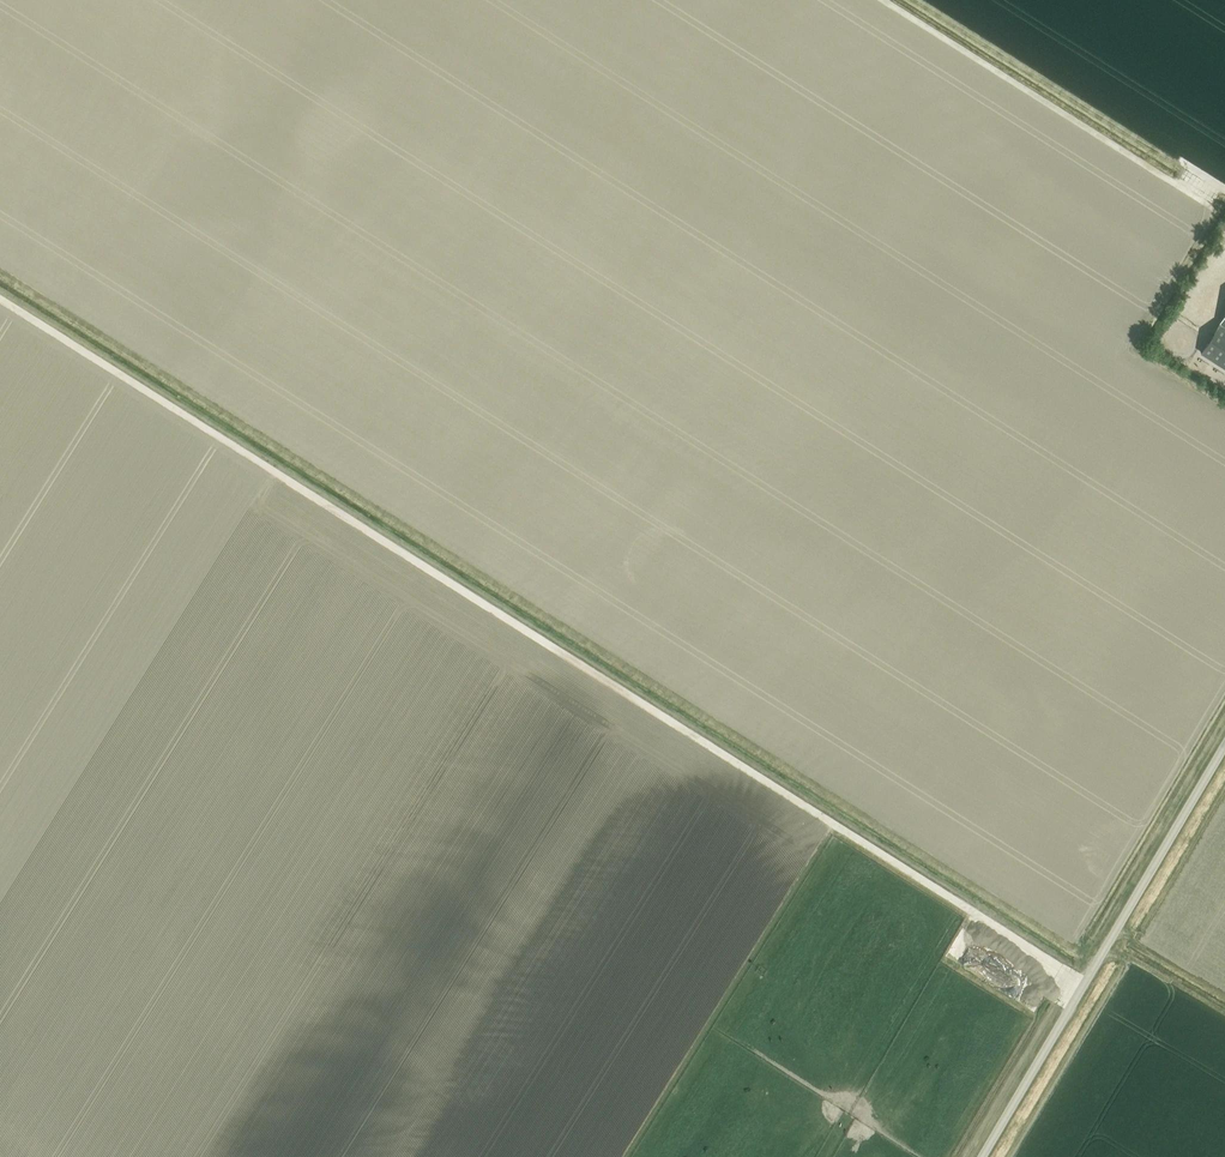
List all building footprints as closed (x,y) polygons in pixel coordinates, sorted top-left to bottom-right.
[(1220,324),(1201,353),(1224,368),(1224,327),(1220,324)]
